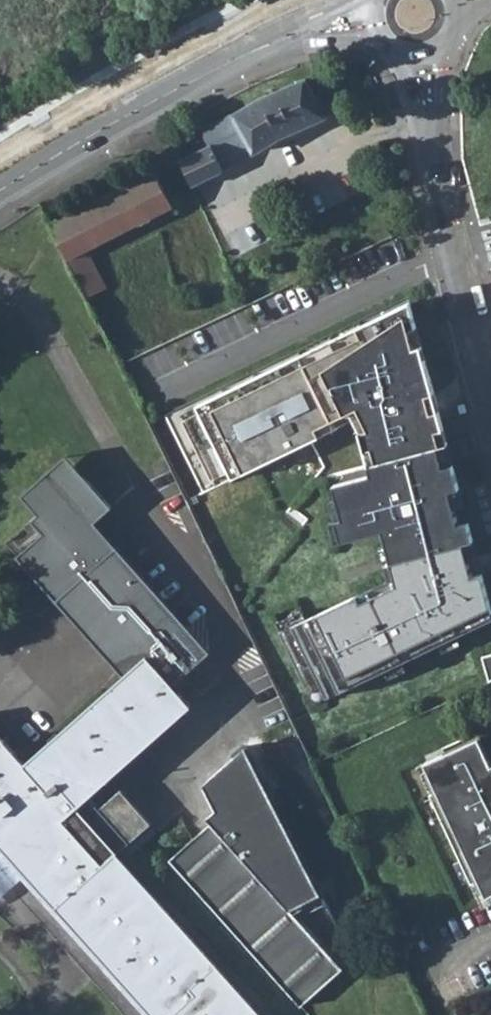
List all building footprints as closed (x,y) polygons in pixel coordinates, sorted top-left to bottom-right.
[(179,161),(192,187),(205,181),(224,172),(218,161),(231,154),(239,151),(243,158),(281,137),(326,116),(305,79),(263,97),(241,108),(201,129),(209,146),(179,161)] [(231,154),(235,162),(243,158),(239,151),(231,154)] [(115,193),(134,227),(174,207),(154,172),(115,193)] [(49,225),(87,298),(107,288),(86,251),(134,227),(115,193),(49,225)] [(87,298),(112,345),(132,335),(107,288),(87,298)] [(448,446),(410,303),(197,407),(200,413),(183,422),(212,482),(229,474),(232,480),(354,421),(360,433),(372,476),(334,486),(343,520),(336,521),(342,543),(383,532),(398,585),(362,603),(358,596),(306,621),(302,612),(276,625),(309,694),(322,688),(327,699),(473,629),(470,624),(490,614),(490,605),(483,574),(473,577),(464,544),(474,541),(469,523),(459,526),(455,510),(450,492),(460,489),(454,466),(444,468),(439,448),(448,446)] [(152,423),(163,445),(173,440),(161,418),(152,423)] [(66,457),(22,495),(38,514),(44,521),(88,481),(66,457)] [(111,507),(88,481),(44,521),(50,527),(43,533),(17,556),(124,676),(147,656),(172,684),(183,674),(208,652),(94,523),(111,507)] [(38,514),(32,519),(43,533),(50,527),(44,521),(38,514)] [(5,836),(33,868),(27,873),(154,1014),(260,1014),(117,854),(148,827),(117,792),(95,812),(84,799),(191,705),(179,691),(172,684),(147,656),(124,676),(25,764),(3,740),(0,736),(0,840),(5,836)] [(172,684),(179,691),(190,681),(183,674),(172,684)] [(473,885),(479,882),(487,899),(490,898),(490,764),(480,740),(446,756),(443,750),(423,759),(425,765),(438,793),(431,796),(473,885)] [(169,859),(300,1006),(342,968),(353,958),(321,894),(246,746),(203,783),(219,814),(169,859)]
